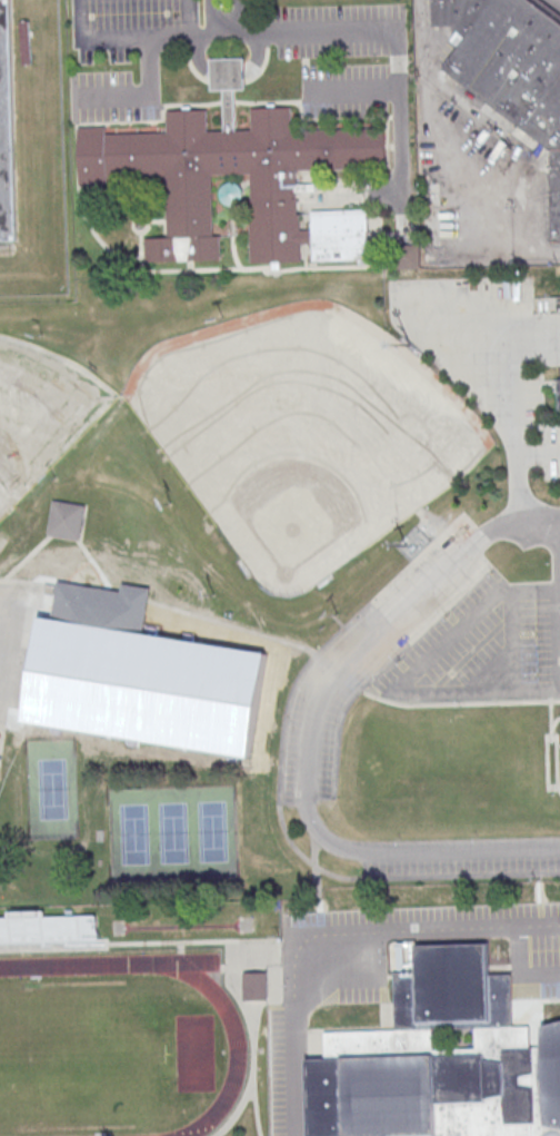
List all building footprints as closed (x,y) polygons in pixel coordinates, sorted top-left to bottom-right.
[(12,94),(10,0),(0,0),(0,94),(12,94)] [(429,28),(429,0),(532,0),(559,21),(559,244),(549,244),(549,148),(468,87),(469,85),(441,63),(463,34),(454,28),(429,28)] [(251,108),(291,107),(292,130),(386,127),(387,166),(297,169),(298,214),(300,214),(300,230),(313,229),(312,210),(368,209),(369,258),(314,260),(314,243),(301,243),(301,260),(252,261),(250,174),(213,175),(214,234),(223,234),(223,261),(144,264),(143,236),(167,235),(164,178),(109,180),(109,186),(80,187),(78,127),(106,126),(106,134),(167,131),(167,109),(208,108),(209,130),(224,130),(223,89),(211,90),(210,57),(244,56),(246,88),(234,88),(236,130),(252,130),(251,108)] [(398,245),(398,269),(421,269),(421,245),(398,245)] [(44,534),(50,498),(83,504),(77,540),(44,534)] [(19,710),(38,591),(52,593),(53,581),(118,591),(119,583),(148,587),(140,634),(218,646),(203,739),(19,710)] [(557,1020),(559,1020),(559,1135),(302,1135),(300,1060),(321,1059),(320,1031),(392,1029),(390,976),(411,976),(410,946),(483,944),(483,974),(509,972),(511,1026),(527,1025),(528,1047),(538,1047),(539,1026),(557,1020)] [(268,1000),(268,972),(243,972),(243,1000),(268,1000)]
